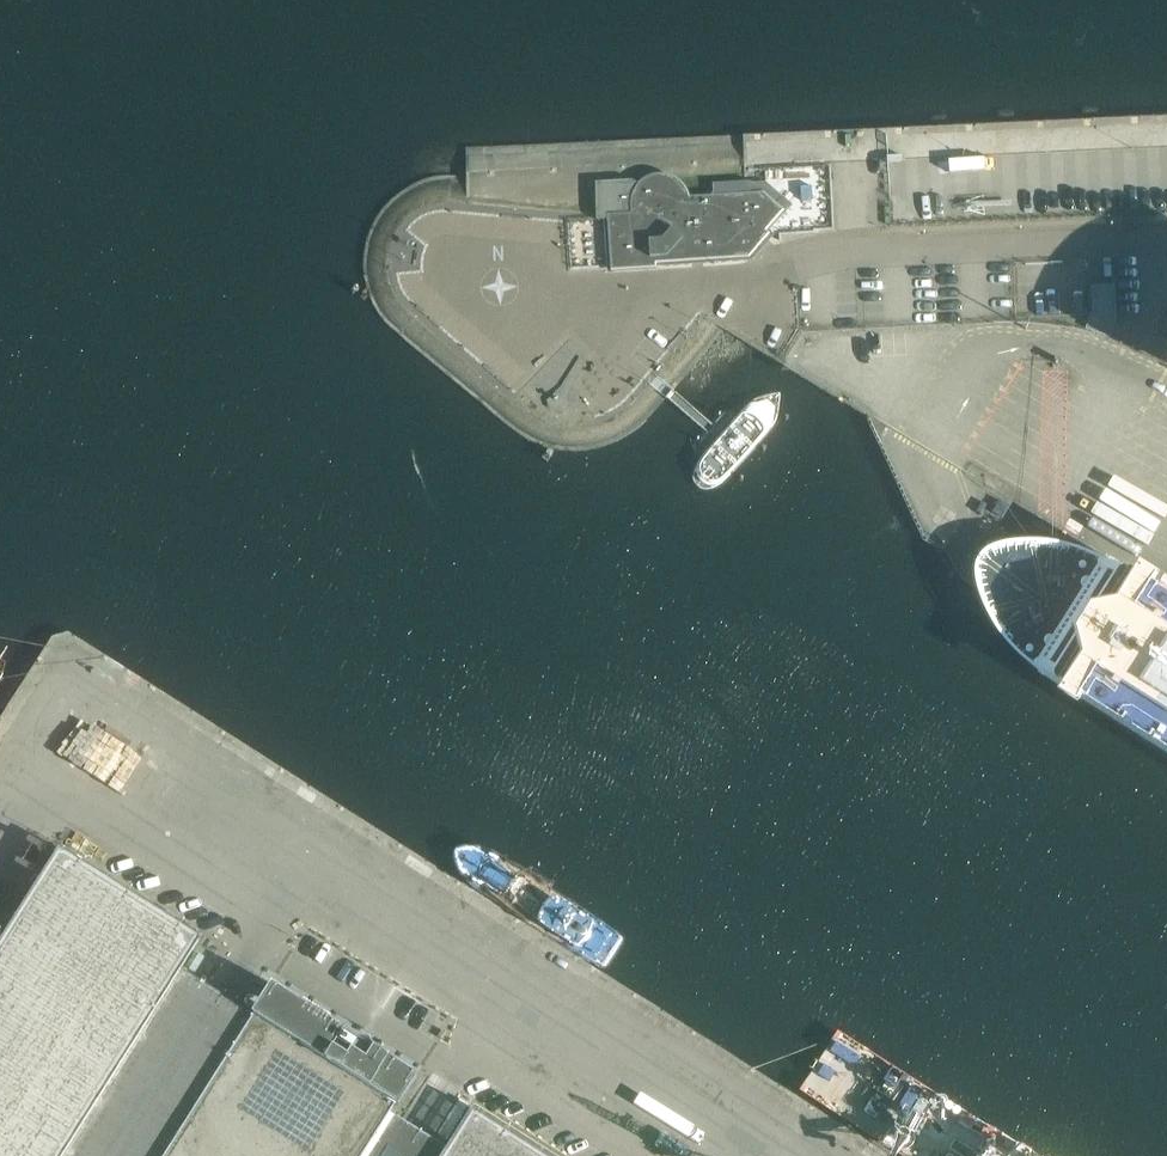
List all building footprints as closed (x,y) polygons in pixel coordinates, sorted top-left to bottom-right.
[(632,179),(595,181),(595,204),(596,214),(596,219),(605,218),(606,218),(611,218),(614,264),(614,266),(650,263),(650,258),(730,252),(731,252),(746,251),(765,230),(765,229),(762,226),(776,210),(760,196),(715,198),(712,199),(685,201),(685,198),(684,196),(684,194),(683,192),(682,191),(681,189),(679,186),(677,184),(675,183),(673,181),(671,180),(668,178),(665,178),(660,177),(658,177),(655,177),(652,177),(650,178),(647,180),(646,181),(642,183),(639,186),(636,183),(632,179)] [(1091,282),(1092,328),(1115,328),(1114,281),(1091,282)] [(129,740),(105,785),(126,796),(132,786),(136,788),(138,784),(149,790),(142,803),(176,822),(195,787),(147,761),(151,752),(129,740)] [(394,1103),(396,1105),(416,1074),(269,982),(257,1001),(249,1013),(240,1006),(183,971),(179,969),(200,936),(58,847),(33,886),(26,897),(15,913),(0,938),(0,1155),(361,1155),(394,1103)] [(470,1107),(445,1147),(393,1114),(366,1155),(548,1155),(470,1107)]
